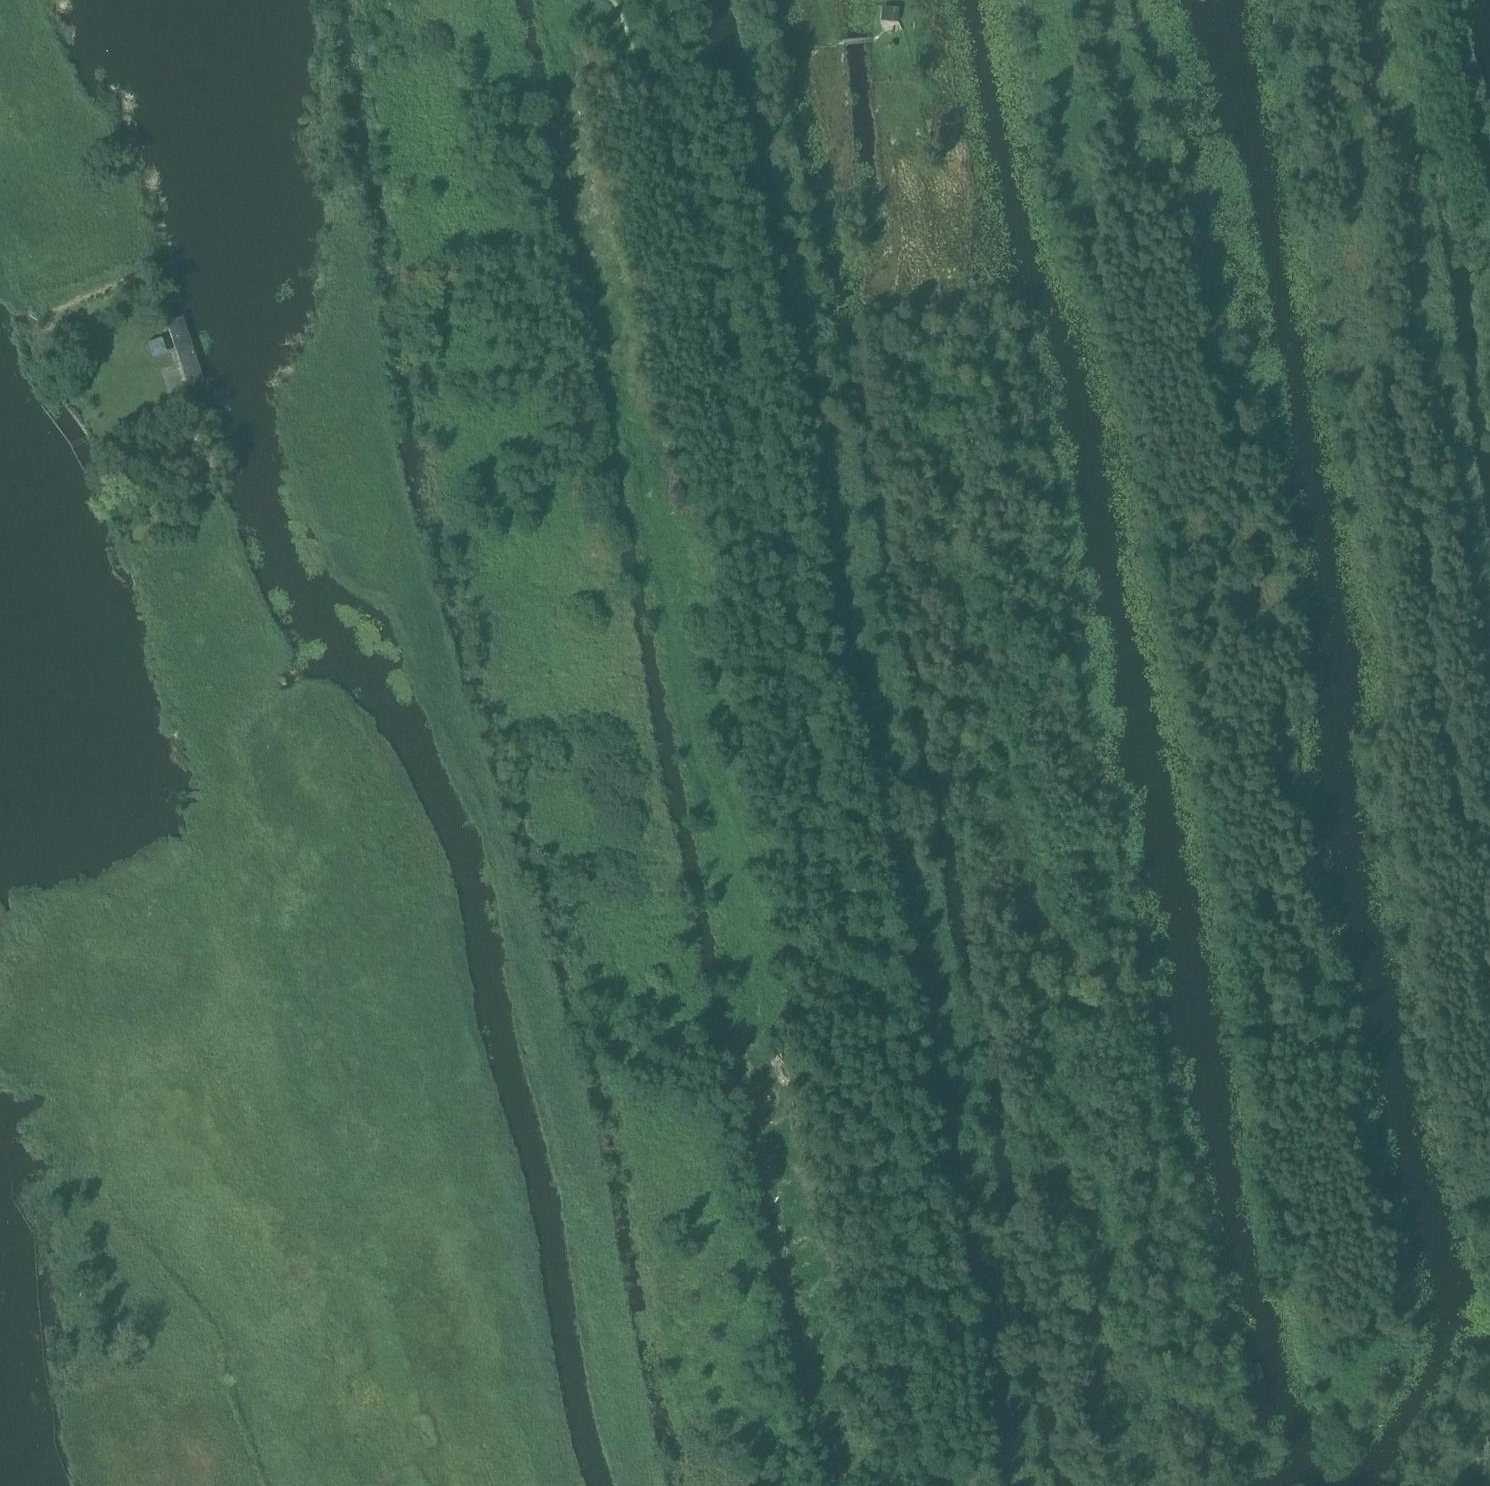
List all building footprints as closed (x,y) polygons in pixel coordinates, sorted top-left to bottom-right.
[(887,7),(885,22),(897,23),(899,9),(887,7)] [(184,317),(168,321),(190,384),(206,380),(184,317)] [(166,359),(161,344),(151,348),(156,362),(166,359)]
